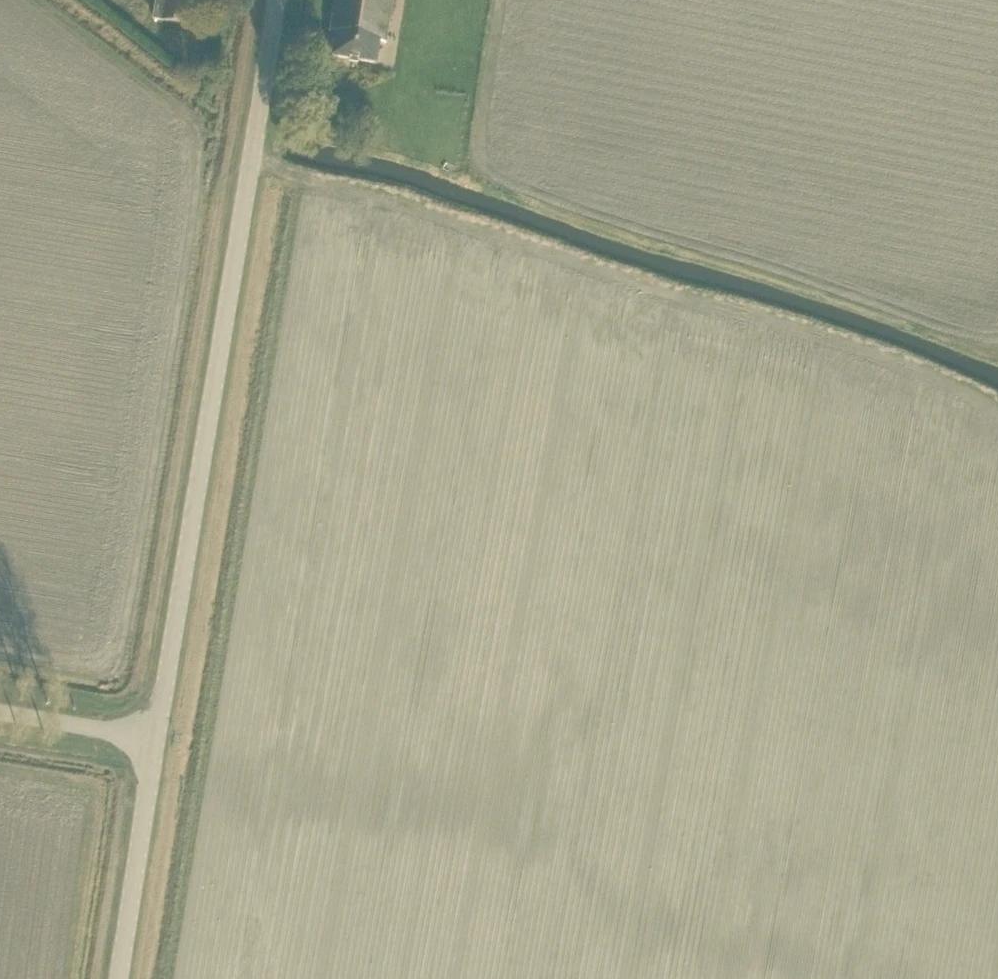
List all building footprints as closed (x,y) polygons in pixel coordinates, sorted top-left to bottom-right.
[(187,27),(192,0),(158,0),(154,21),(187,27)] [(381,45),(386,46),(393,0),(336,0),(331,34),(336,35),(333,58),(378,65),(381,45)]
